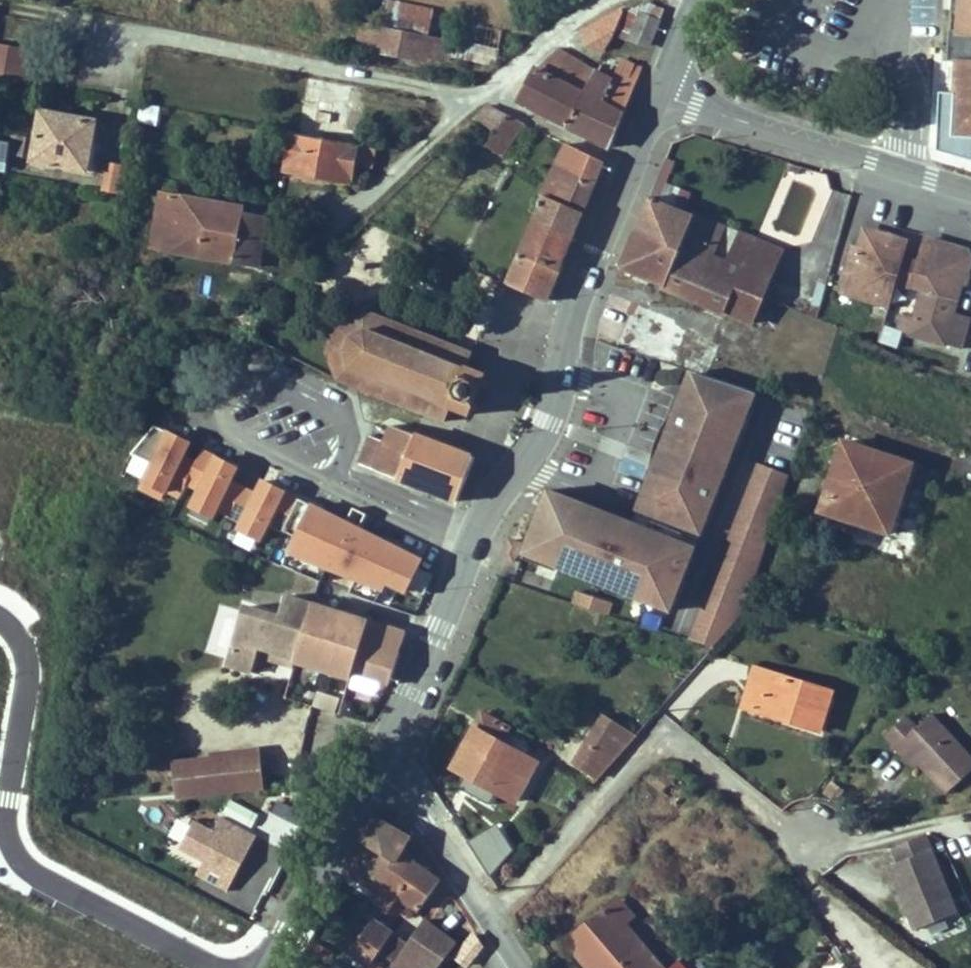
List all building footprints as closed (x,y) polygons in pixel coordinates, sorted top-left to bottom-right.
[(432,0),(371,0),(369,10),(392,15),(427,22),(432,0)] [(959,30),(970,31),(970,0),(969,0),(963,9),(962,13),(959,30)] [(632,33),(642,9),(624,1),(613,24),(632,33)] [(343,26),(387,35),(392,15),(369,10),(347,5),(343,26)] [(449,26),(488,35),(492,16),(453,8),(449,26)] [(387,35),(422,44),(427,22),(392,15),(387,35)] [(427,22),(422,44),(432,46),(438,24),(427,22)] [(549,109),(576,50),(545,31),(529,44),(508,83),(549,109)] [(0,33),(0,66),(24,70),(30,39),(0,33)] [(594,62),(567,120),(588,134),(621,59),(601,48),(594,62)] [(567,120),(594,62),(576,50),(549,109),(567,120)] [(953,137),(970,138),(970,62),(958,61),(953,137)] [(486,86),(466,105),(493,124),(509,102),(486,86)] [(88,156),(98,106),(40,96),(32,146),(88,156)] [(509,102),(493,124),(487,131),(495,136),(502,128),(507,122),(512,125),(524,112),(509,102)] [(312,158),(325,160),(324,168),(351,172),(359,132),(300,121),(294,120),(285,161),(311,166),(312,158)] [(12,127),(0,125),(0,153),(6,154),(12,127)] [(555,130),(544,154),(524,199),(552,216),(585,148),(561,133),(555,130)] [(363,148),(361,168),(374,169),(376,149),(363,148)] [(311,166),(324,168),(325,160),(312,158),(311,166)] [(106,162),(101,192),(119,195),(124,165),(106,162)] [(151,231),(258,251),(267,206),(244,200),(245,195),(163,177),(151,231)] [(530,261),(552,216),(524,199),(501,246),(530,261)] [(779,266),(781,262),(650,209),(634,247),(677,264),(674,273),(764,307),(779,266)] [(876,241),(872,257),(861,254),(853,281),(863,284),(862,289),(904,300),(905,294),(913,269),(918,251),(888,240),(886,244),(876,241)] [(519,283),(530,261),(501,246),(490,267),(519,283)] [(752,336),(764,307),(674,273),(677,264),(634,247),(619,284),(722,324),(752,336)] [(949,258),(956,261),(956,256),(933,248),(926,273),(936,277),(945,272),(949,258)] [(936,277),(926,273),(919,298),(930,302),(929,307),(958,315),(960,310),(965,311),(968,298),(970,298),(970,260),(956,256),(956,261),(949,258),(945,272),(936,277)] [(919,298),(926,273),(913,269),(905,294),(919,298)] [(723,358),(711,354),(722,324),(619,284),(592,351),(694,384),(710,389),(723,358)] [(857,303),(899,317),(904,300),(862,289),(857,303)] [(255,313),(264,305),(258,300),(255,302),(248,308),(255,313)] [(467,365),(474,352),(459,345),(369,305),(345,318),(330,348),(333,376),(351,384),(404,409),(424,418),(438,424),(446,410),(463,418),(484,374),(467,365)] [(970,347),(970,330),(956,325),(958,315),(929,307),(925,306),(921,320),(925,322),(922,331),(908,326),(903,343),(966,362),(970,347)] [(482,331),(472,325),(465,339),(474,344),(482,331)] [(710,389),(694,384),(671,443),(679,446),(669,470),(661,467),(658,476),(648,502),(639,524),(704,545),(738,457),(732,455),(745,422),(751,425),(759,404),(710,389)] [(732,455),(738,457),(751,425),(745,422),(732,455)] [(281,534),(297,497),(261,482),(256,492),(235,483),(241,468),(196,449),(198,445),(149,424),(128,474),(142,480),(138,489),(185,508),(185,507),(238,530),(234,540),(261,552),(271,530),(281,534)] [(359,464),(402,481),(460,504),(475,464),(416,440),(394,432),(388,446),(370,439),(359,464)] [(911,457),(842,435),(819,505),(889,528),(911,457)] [(671,443),(661,467),(669,470),(679,446),(671,443)] [(793,488),(764,477),(696,651),(719,658),(750,621),(762,584),(779,533),(793,488)] [(330,539),(348,549),(372,503),(370,503),(338,485),(314,530),(330,539)] [(287,529),(298,534),(309,506),(298,501),(287,529)] [(578,521),(547,511),(529,570),(559,579),(557,585),(679,624),(699,559),(634,538),(607,530),(605,539),(575,529),(578,521)] [(607,530),(578,521),(575,529),(605,539),(607,530)] [(639,524),(634,538),(699,559),(704,545),(639,524)] [(344,557),(348,549),(330,539),(326,546),(344,557)] [(365,547),(352,576),(410,602),(421,571),(365,547)] [(509,556),(502,573),(513,577),(519,561),(509,556)] [(527,575),(557,585),(559,579),(529,570),(527,575)] [(293,638),(311,586),(282,575),(273,597),(241,586),(219,645),(241,655),(254,625),(293,638)] [(293,638),(291,642),(347,662),(349,659),(382,669),(401,617),(311,586),(293,638)] [(835,700),(760,677),(748,717),(823,740),(835,700)] [(314,710),(338,713),(340,697),(316,694),(314,710)] [(453,776),(512,810),(536,770),(526,764),(505,752),(513,737),(485,720),(453,776)] [(643,745),(606,722),(600,731),(636,753),(643,745)] [(888,747),(901,759),(905,755),(925,775),(955,803),(970,786),(970,758),(934,723),(921,736),(910,726),(888,747)] [(621,770),(636,753),(600,731),(589,751),(621,770)] [(246,737),(162,744),(164,783),(246,777),(246,737)] [(605,788),(621,770),(589,751),(577,771),(605,788)] [(905,755),(901,759),(921,779),(925,775),(905,755)] [(207,862),(237,879),(268,824),(232,804),(225,818),(206,807),(191,835),(215,849),(207,862)] [(362,851),(349,873),(383,890),(401,868),(411,847),(378,828),(376,830),(362,851)] [(918,847),(894,864),(903,877),(891,886),(930,942),(966,916),(918,847)] [(424,909),(436,887),(401,868),(383,890),(374,900),(370,905),(392,917),(403,898),(424,909)] [(374,900),(383,890),(349,873),(342,883),(374,900)] [(614,920),(628,938),(637,930),(623,913),(614,920)] [(585,967),(652,967),(628,938),(614,920),(572,952),(585,967)] [(430,928),(425,924),(392,966),(394,967),(438,967),(453,951),(430,928)] [(376,959),(392,940),(373,925),(346,958),(358,967),(387,967),(376,959)]
